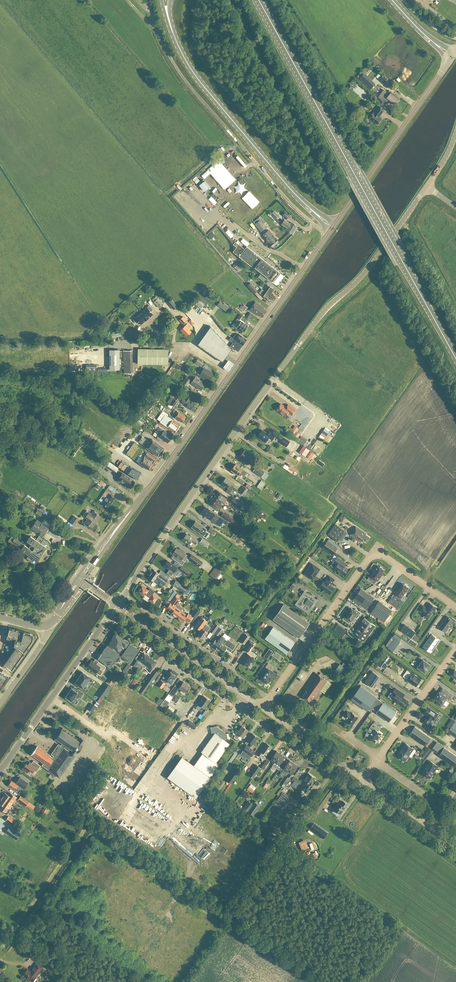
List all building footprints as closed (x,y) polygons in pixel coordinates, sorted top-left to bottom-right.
[(384,83),(388,78),(383,73),(378,77),(384,83)] [(359,84),(354,89),(365,100),(369,96),(359,84)] [(395,105),(400,98),(390,90),(388,93),(384,90),(379,97),(382,101),(384,97),(395,105)] [(380,116),(382,113),(385,109),(380,106),(375,113),(374,112),(369,118),(378,124),(382,118),(380,116)] [(254,223),(255,225),(261,232),(267,227),(264,223),(265,222),(260,216),(253,222),(254,223)] [(293,231),(297,226),(291,222),(290,224),(284,220),(281,224),(287,228),(286,230),(292,234),(294,231),(293,231)] [(263,234),(269,241),(268,241),(272,247),(279,241),(276,238),(275,238),(268,230),(263,234)] [(233,252),(253,268),(261,258),(247,246),(244,250),(235,242),(233,244),(237,247),(233,252)] [(272,283),(280,273),(261,258),(253,268),(261,274),(269,280),(272,283)] [(266,284),(269,280),(261,274),(258,277),(266,284)] [(255,293),(258,290),(250,283),(247,285),(255,293)] [(264,290),(274,298),(275,299),(277,296),(271,292),(273,289),(267,285),(264,290)] [(273,303),(275,299),(274,298),(264,290),(263,290),(262,289),(259,293),(263,296),(273,303)] [(154,302),(159,308),(163,304),(158,298),(154,302)] [(167,302),(174,310),(178,307),(171,299),(167,302)] [(226,311),(229,307),(224,303),(223,304),(220,302),(218,305),(226,311)] [(262,317),(267,311),(263,309),(264,308),(255,302),(250,310),(257,315),(258,314),(262,317)] [(149,306),(141,313),(147,320),(149,318),(153,314),(151,312),(153,310),(149,306)] [(141,313),(133,320),(136,324),(139,322),(141,325),(145,321),(146,321),(147,320),(141,313)] [(158,322),(161,325),(166,318),(163,316),(158,322)] [(187,336),(191,332),(189,330),(191,328),(184,322),(186,320),(183,317),(179,320),(185,326),(180,330),(187,336)] [(226,330),(228,326),(216,317),(213,321),(226,330)] [(236,329),(242,333),(243,331),(244,332),(248,326),(241,321),(236,329)] [(210,327),(204,336),(208,339),(214,331),(210,327)] [(208,339),(212,342),(217,335),(214,331),(208,339)] [(233,338),(228,345),(233,348),(237,351),(238,351),(241,347),(240,346),(241,345),(242,345),(246,340),(239,334),(237,336),(235,335),(233,338)] [(221,338),(217,335),(212,342),(216,345),(221,338)] [(197,345),(202,348),(208,339),(204,336),(197,345)] [(224,342),(221,338),(216,345),(220,348),(224,342)] [(202,348),(206,351),(212,342),(208,339),(202,348)] [(216,345),(212,342),(206,351),(210,354),(216,345)] [(210,354),(214,357),(220,348),(216,345),(210,354)] [(224,351),(220,348),(214,357),(218,360),(223,352),(224,351)] [(168,349),(138,349),(138,364),(168,364),(168,349)] [(119,350),(109,350),(110,370),(120,370),(119,350)] [(133,373),(132,351),(123,351),(124,373),(133,373)] [(227,355),(223,352),(218,360),(222,363),(227,355)] [(235,362),(229,358),(223,366),(230,370),(235,362)] [(210,380),(214,374),(204,368),(203,370),(201,373),(201,374),(210,380)] [(187,386),(191,380),(186,377),(182,383),(187,386)] [(201,390),(205,384),(195,377),(191,383),(201,390)] [(188,392),(185,397),(184,396),(180,403),(191,410),(195,403),(191,401),(194,396),(188,392)] [(169,400),(167,402),(174,407),(175,406),(178,402),(176,400),(174,399),(171,402),(169,400)] [(152,403),(147,400),(140,410),(145,414),(150,406),(152,403)] [(288,413),(292,415),(296,410),(288,404),(286,407),(281,404),(276,410),(286,416),(288,413)] [(157,419),(160,421),(165,415),(166,414),(163,411),(157,419)] [(182,422),(183,420),(184,420),(185,418),(185,417),(183,415),(181,413),(180,413),(177,411),(175,414),(177,415),(176,418),(182,422)] [(175,433),(180,425),(173,420),(165,415),(160,421),(160,422),(175,433)] [(168,443),(170,439),(170,438),(171,438),(172,436),(160,427),(157,431),(159,433),(157,435),(168,443)] [(300,434),(291,428),(289,431),(294,435),(292,437),(296,439),(300,434)] [(271,441),(275,435),(269,431),(267,434),(262,430),(258,437),(265,442),(268,438),(271,441)] [(158,456),(164,448),(152,439),(150,442),(142,437),(138,442),(158,456)] [(290,442),(283,437),(279,442),(286,447),(290,442)] [(316,443),(312,448),(319,455),(323,450),(316,443)] [(286,447),(283,450),(279,446),(276,450),(284,457),(289,450),(286,447)] [(304,446),(300,452),(306,456),(310,450),(304,446)] [(133,458),(149,470),(157,458),(141,447),(133,458)] [(247,462),(252,455),(245,450),(240,457),(247,462)] [(132,468),(131,466),(130,467),(124,464),(121,462),(118,466),(121,468),(126,473),(136,479),(137,478),(137,479),(141,472),(132,468)] [(244,476),(246,472),(242,469),(235,464),(231,470),(238,475),(240,473),(244,476)] [(253,471),(261,477),(265,472),(257,466),(253,471)] [(133,481),(123,474),(118,481),(122,483),(123,481),(129,486),(133,481)] [(233,487),(235,485),(232,483),(226,478),(222,483),(229,488),(230,485),(233,487)] [(248,490),(243,486),(239,492),(244,495),(248,490)] [(109,507),(115,498),(113,497),(115,494),(108,488),(102,495),(106,498),(102,503),(105,505),(106,506),(109,507)] [(212,496),(219,501),(223,504),(228,497),(217,490),(215,493),(214,494),(212,496)] [(218,502),(219,501),(212,496),(210,498),(211,499),(208,503),(213,506),(212,506),(219,511),(222,505),(218,502)] [(239,508),(242,504),(234,497),(230,502),(239,508)] [(201,513),(210,520),(215,513),(205,507),(201,513)] [(93,530),(96,526),(95,525),(96,523),(101,517),(94,511),(92,514),(87,510),(83,516),(88,519),(84,524),(84,525),(87,527),(88,527),(92,530),(93,530)] [(232,519),(223,512),(221,516),(230,522),(232,519)] [(211,519),(218,526),(223,520),(216,514),(211,519)] [(74,516),(70,522),(75,525),(79,520),(74,516)] [(42,523),(37,520),(31,528),(43,536),(44,535),(44,536),(46,533),(45,533),(46,532),(47,533),(49,530),(48,529),(49,528),(48,528),(49,527),(50,527),(51,525),(51,524),(52,523),(45,518),(42,523)] [(206,531),(207,529),(206,528),(202,526),(203,526),(196,521),(192,527),(198,532),(203,536),(206,531)] [(347,533),(337,526),(330,536),(340,543),(347,533)] [(366,534),(356,527),(350,535),(360,542),(362,539),(366,542),(369,537),(365,535),(366,534)] [(195,544),(198,540),(190,535),(190,536),(187,534),(183,540),(189,544),(191,541),(195,544)] [(243,534),(239,538),(247,544),(250,539),(243,534)] [(27,541),(32,545),(36,548),(38,549),(36,553),(40,556),(43,553),(50,543),(40,537),(37,541),(31,536),(27,541)] [(38,549),(36,548),(32,545),(29,548),(15,538),(15,539),(11,537),(8,541),(15,546),(29,555),(27,558),(32,562),(34,559),(37,561),(40,556),(36,553),(38,549)] [(209,544),(202,539),(200,542),(207,547),(209,544)] [(337,548),(327,541),(327,542),(323,547),(323,548),(332,555),(337,548)] [(185,554),(184,553),(185,552),(180,549),(179,550),(176,548),(173,553),(175,555),(172,558),(179,563),(185,554)] [(202,562),(192,555),(189,559),(199,566),(202,562)] [(342,561),(337,557),(334,562),(337,565),(335,568),(344,575),(348,569),(344,566),(346,564),(342,561)] [(170,569),(169,570),(172,571),(172,570),(174,572),(177,567),(173,565),(173,564),(168,561),(164,566),(170,569)] [(320,569),(312,563),(304,574),(312,580),(320,569)] [(189,571),(182,566),(180,569),(179,569),(187,575),(189,572),(189,571)] [(380,567),(378,566),(370,576),(370,577),(368,580),(371,582),(373,578),(378,581),(382,575),(381,574),(384,570),(382,569),(382,568),(380,566),(380,567)] [(223,573),(217,567),(210,574),(216,580),(223,573)] [(157,583),(158,581),(160,582),(159,584),(163,587),(164,585),(166,587),(170,581),(159,574),(159,573),(154,570),(149,577),(157,583)] [(324,581),(319,587),(329,594),(334,588),(332,586),(330,586),(330,585),(331,584),(335,580),(329,576),(325,581),(324,581)] [(93,593),(98,587),(94,584),(96,578),(95,577),(92,583),(88,589),(93,593)] [(270,584),(275,587),(279,581),(274,578),(270,584)] [(176,581),(173,585),(174,586),(171,589),(172,590),(166,598),(170,601),(176,593),(179,588),(184,592),(187,588),(176,581)] [(394,593),(398,596),(395,600),(392,597),(388,602),(398,609),(404,601),(400,599),(401,598),(408,588),(406,586),(407,585),(405,584),(404,584),(402,583),(400,587),(399,586),(394,593)] [(147,591),(148,591),(142,586),(140,589),(139,589),(137,592),(139,594),(140,593),(142,594),(141,595),(144,596),(145,594),(150,598),(149,600),(154,603),(158,598),(153,594),(152,595),(147,591)] [(370,596),(361,589),(353,600),(366,609),(374,598),(371,595),(370,596)] [(302,595),(300,594),(303,596),(295,607),(296,605),(308,614),(307,614),(307,615),(313,607),(311,606),(313,603),(314,603),(318,598),(316,600),(304,591),(302,595)] [(167,608),(170,610),(168,612),(171,613),(171,614),(171,615),(174,617),(174,616),(176,617),(181,611),(176,607),(177,606),(176,605),(180,599),(176,596),(171,603),(167,608)] [(383,604),(379,601),(371,613),(384,622),(392,611),(382,605),(383,604)] [(423,614),(429,618),(436,608),(430,603),(426,608),(423,606),(419,611),(423,613),(423,614)] [(309,623),(283,604),(273,619),(299,638),(309,623)] [(196,608),(191,614),(196,618),(201,611),(196,608)] [(351,621),(354,617),(357,618),(361,613),(356,609),(354,610),(352,608),(345,617),(344,617),(343,619),(346,621),(349,624),(351,621)] [(187,615),(181,611),(176,617),(183,622),(185,619),(189,622),(193,617),(189,614),(187,615)] [(195,626),(200,630),(205,624),(205,623),(207,621),(201,617),(195,626)] [(445,620),(439,628),(446,632),(452,623),(453,624),(455,621),(452,618),(451,619),(448,617),(445,620)] [(376,626),(365,618),(353,634),(364,642),(376,626)] [(215,623),(209,631),(213,634),(219,626),(215,623)] [(205,624),(200,630),(200,631),(198,635),(203,638),(208,632),(207,632),(210,627),(205,624)] [(416,632),(405,625),(401,631),(411,638),(416,632)] [(219,636),(223,630),(219,627),(215,633),(219,636)] [(286,636),(273,627),(265,639),(278,648),(286,654),(295,642),(286,636)] [(22,631),(22,632),(20,632),(20,630),(17,630),(17,629),(15,629),(12,628),(12,630),(9,629),(8,635),(7,635),(7,638),(10,638),(14,639),(13,640),(12,645),(12,646),(13,647),(14,647),(15,649),(5,662),(3,665),(6,667),(6,666),(11,670),(12,667),(14,668),(15,666),(17,664),(19,661),(17,661),(20,657),(21,658),(23,655),(24,654),(25,653),(24,653),(26,651),(25,650),(26,648),(28,649),(29,647),(33,641),(34,637),(33,635),(30,633),(25,632),(25,631),(22,631)] [(235,640),(238,637),(230,630),(228,633),(235,640)] [(128,642),(115,633),(112,638),(113,638),(109,644),(118,651),(118,650),(121,653),(128,642)] [(217,649),(222,642),(224,639),(226,640),(229,636),(224,633),(222,637),(221,637),(218,641),(216,640),(212,645),(217,649)] [(240,642),(244,644),(249,637),(245,634),(240,642)] [(440,640),(432,634),(423,647),(431,653),(440,640)] [(224,646),(225,645),(232,650),(236,645),(229,640),(230,637),(229,636),(226,640),(224,639),(222,642),(217,649),(223,653),(227,648),(224,646)] [(388,648),(396,653),(403,644),(395,638),(388,648)] [(252,646),(254,645),(249,642),(248,643),(249,644),(244,650),(248,652),(252,646)] [(131,661),(139,650),(136,648),(136,647),(133,645),(133,646),(131,645),(130,644),(122,655),(124,657),(127,659),(131,661)] [(98,658),(110,667),(119,654),(107,646),(105,648),(103,651),(103,652),(102,654),(101,654),(100,655),(99,657),(98,658)] [(143,666),(149,657),(144,653),(139,659),(138,661),(135,658),(131,664),(135,666),(137,663),(142,666),(142,665),(143,666)] [(252,661),(254,658),(247,653),(244,656),(245,656),(241,662),(247,666),(251,661),(252,661)] [(377,663),(385,669),(392,659),(384,653),(377,663)] [(149,657),(143,666),(142,667),(147,670),(147,671),(150,673),(153,669),(152,668),(157,662),(149,657)] [(418,668),(426,673),(428,670),(429,668),(431,665),(428,663),(426,662),(423,660),(420,665),(417,663),(415,665),(418,667),(418,668)] [(96,664),(93,662),(91,661),(87,667),(96,673),(99,669),(103,672),(106,667),(98,662),(96,664)] [(262,677),(260,675),(257,680),(264,685),(266,682),(266,683),(269,679),(271,676),(274,673),(271,671),(274,667),(268,663),(264,669),(266,671),(262,677)] [(128,664),(120,676),(122,678),(131,666),(128,664)] [(349,670),(340,664),(336,669),(346,676),(349,670)] [(122,671),(117,667),(114,672),(119,675),(122,671)] [(143,693),(158,672),(154,670),(140,691),(143,693)] [(172,684),(177,676),(171,671),(165,679),(163,677),(158,685),(162,688),(167,681),(172,684)] [(365,682),(375,689),(375,688),(374,688),(377,685),(376,684),(381,677),(373,671),(365,682)] [(90,678),(90,677),(83,673),(83,672),(82,673),(80,677),(80,676),(79,677),(78,679),(75,683),(75,684),(76,683),(82,688),(83,688),(88,680),(91,682),(93,680),(90,678)] [(317,696),(321,690),(324,693),(331,683),(327,681),(315,672),(304,689),(306,690),(302,696),(310,701),(312,698),(313,699),(315,695),(317,696)] [(105,679),(108,682),(113,676),(110,673),(105,679)] [(410,682),(416,687),(421,680),(412,673),(407,680),(410,682)] [(187,693),(191,687),(183,681),(179,679),(168,695),(173,698),(179,688),(187,693)] [(100,692),(98,695),(102,698),(104,695),(107,691),(110,686),(106,684),(103,688),(100,692)] [(377,698),(361,686),(352,699),(368,710),(377,698)] [(66,699),(69,701),(70,700),(72,701),(76,695),(80,698),(84,693),(78,689),(76,692),(71,688),(69,692),(68,694),(65,697),(66,698),(66,699)] [(405,695),(400,692),(396,688),(392,693),(395,696),(393,699),(398,703),(398,704),(400,705),(401,705),(402,706),(406,700),(403,697),(405,695)] [(441,706),(447,698),(451,700),(454,696),(448,691),(445,696),(440,692),(439,692),(435,698),(438,701),(436,703),(441,706)] [(205,708),(210,700),(204,696),(199,704),(197,706),(201,708),(202,706),(205,708)] [(397,712),(383,703),(377,712),(390,722),(397,712)] [(91,704),(88,709),(92,712),(96,707),(91,704)] [(438,714),(428,708),(424,713),(427,716),(426,717),(423,722),(428,726),(432,719),(434,720),(438,714)] [(346,721),(352,726),(358,717),(352,713),(352,714),(347,710),(343,716),(348,719),(346,721)] [(197,725),(190,721),(187,725),(194,730),(197,725)] [(380,729),(373,724),(370,729),(373,731),(368,738),(375,742),(381,733),(378,731),(380,729)] [(226,741),(227,738),(227,733),(224,734),(224,732),(222,731),(222,730),(217,726),(210,727),(212,736),(201,752),(203,753),(216,762),(230,744),(226,741)] [(243,737),(248,730),(242,726),(234,737),(237,739),(240,735),(243,737)] [(431,738),(415,727),(409,735),(426,746),(431,738)] [(57,736),(55,739),(62,744),(59,748),(74,759),(76,756),(75,755),(77,752),(78,752),(83,745),(82,744),(85,740),(81,738),(79,737),(78,739),(63,728),(60,731),(58,730),(55,735),(57,736)] [(153,738),(156,740),(151,747),(157,751),(163,742),(158,738),(159,735),(157,733),(153,738)] [(258,742),(257,741),(256,740),(258,737),(252,733),(245,743),(247,744),(243,750),(241,753),(248,759),(251,756),(255,751),(250,748),(253,744),(255,746),(258,742)] [(263,746),(260,750),(257,755),(261,757),(264,753),(266,755),(272,747),(266,743),(264,746),(263,746)] [(414,749),(406,743),(397,755),(399,757),(399,758),(401,760),(402,760),(403,759),(405,761),(414,749)] [(113,744),(107,753),(112,757),(110,760),(113,763),(118,757),(115,755),(120,749),(113,744)] [(60,778),(74,759),(59,748),(58,748),(53,755),(54,755),(53,757),(37,746),(35,749),(35,748),(33,751),(33,752),(31,754),(43,763),(42,765),(60,778)] [(444,747),(438,755),(455,767),(455,765),(455,756),(444,747)] [(274,764),(281,754),(277,751),(271,759),(274,761),(273,763),(274,764)] [(281,754),(274,764),(272,765),(279,770),(285,762),(282,760),(285,756),(281,754)] [(196,797),(210,777),(194,766),(182,757),(167,777),(196,797)] [(285,774),(288,771),(294,763),(290,760),(287,763),(285,762),(279,770),(285,774)] [(34,770),(36,772),(41,766),(33,761),(31,763),(30,762),(28,765),(26,763),(22,769),(27,773),(30,770),(33,772),(34,770)] [(101,761),(99,764),(109,771),(111,768),(101,761)] [(438,767),(430,761),(422,773),(424,775),(424,776),(426,777),(427,777),(430,779),(430,778),(438,767)] [(140,762),(133,772),(140,776),(147,766),(140,762)] [(294,763),(288,771),(292,774),(298,766),(294,763)] [(136,767),(133,765),(127,774),(129,776),(136,767)] [(254,778),(261,768),(256,765),(249,775),(254,778)] [(226,781),(231,784),(238,774),(234,770),(226,781)] [(315,778),(309,774),(304,780),(303,780),(300,780),(294,776),(291,780),(293,781),(291,784),(295,787),(297,784),(303,789),(303,788),(304,787),(308,790),(311,786),(310,785),(315,778)] [(24,789),(28,783),(20,777),(16,783),(15,782),(14,783),(11,781),(8,786),(15,790),(17,787),(21,790),(22,788),(24,789)] [(170,785),(179,791),(181,788),(172,781),(170,785)] [(2,797),(3,798),(12,804),(17,797),(10,792),(8,795),(5,793),(2,797)] [(275,817),(280,810),(282,811),(290,799),(282,793),(274,805),(269,813),(275,817)] [(21,796),(18,800),(26,806),(29,802),(21,796)] [(3,798),(2,797),(0,800),(0,803),(2,804),(0,807),(4,810),(2,811),(7,815),(10,810),(9,809),(12,804),(3,798)] [(252,804),(248,801),(243,807),(248,811),(252,804)] [(345,808),(348,804),(343,801),(341,804),(338,803),(333,809),(340,814),(345,808)] [(255,803),(247,813),(252,817),(259,806),(255,803)] [(9,816),(6,820),(14,826),(17,822),(9,816)] [(309,829),(321,837),(323,839),(328,833),(325,832),(314,823),(309,829)] [(9,827),(5,832),(16,840),(20,835),(9,827)] [(100,860),(102,854),(95,852),(93,857),(100,860)] [(107,880),(110,876),(97,869),(95,874),(107,880)] [(183,912),(188,915),(193,908),(188,904),(183,912)] [(186,954),(183,959),(189,962),(192,957),(186,954)] [(37,976),(36,975),(43,966),(38,962),(31,971),(28,969),(23,975),(32,981),(37,976)] [(50,970),(60,977),(63,974),(53,966),(50,970)]
